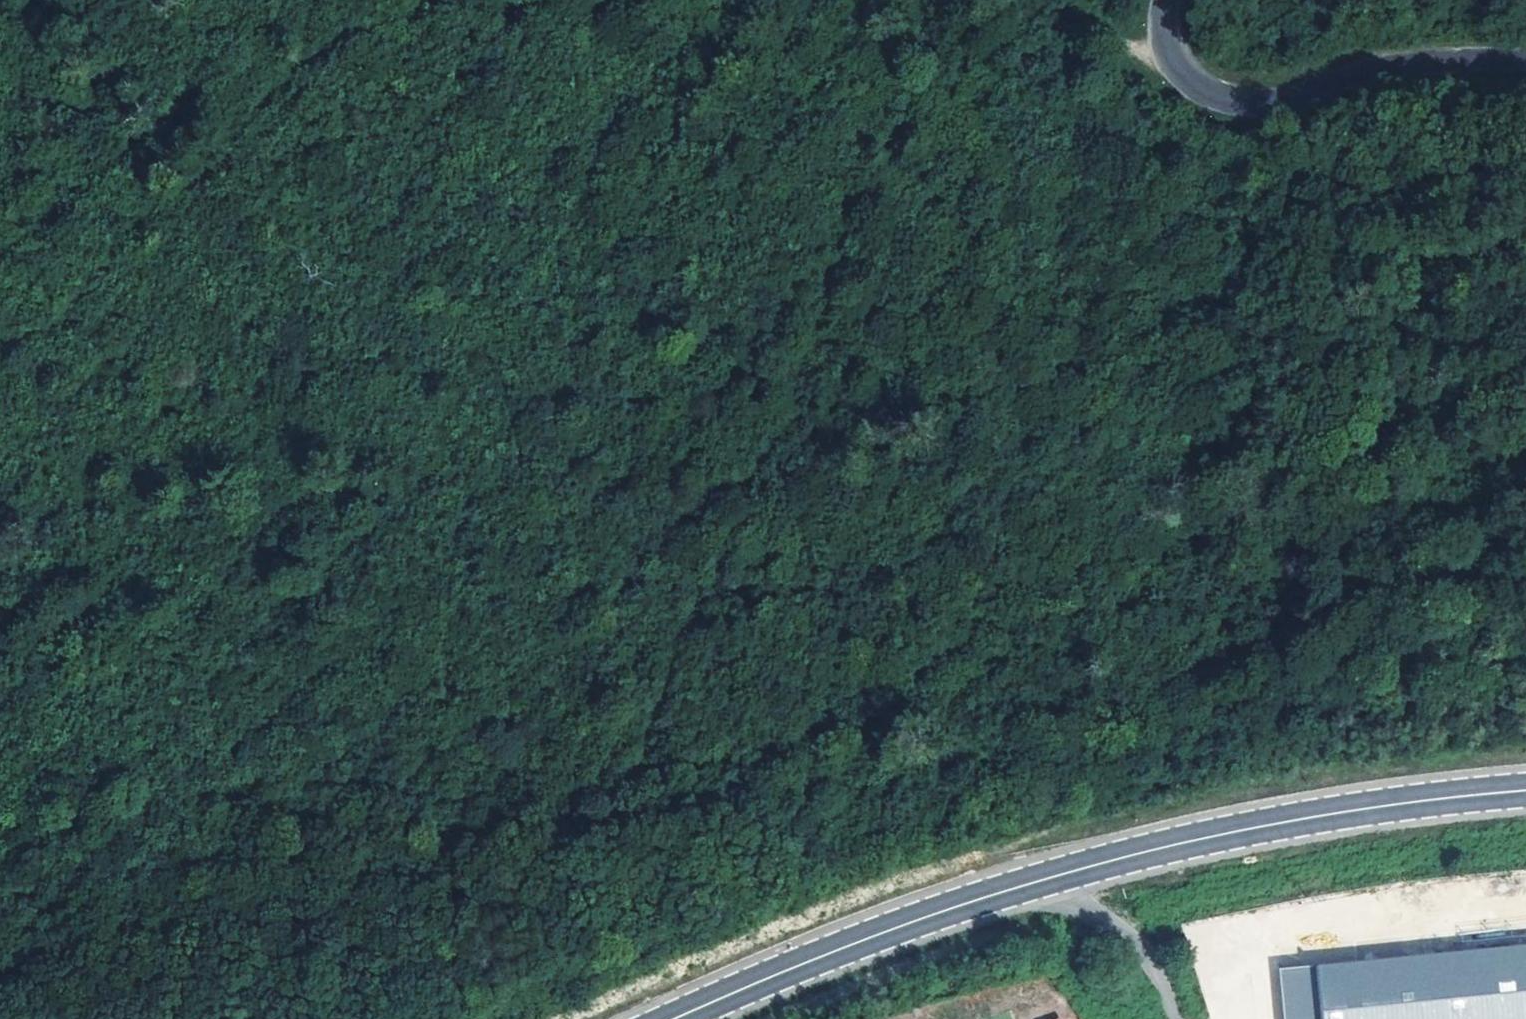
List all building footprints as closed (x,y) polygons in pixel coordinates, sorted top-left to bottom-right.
[(1317,967),(1321,1018),(1525,1018),(1525,949),(1317,967)]
